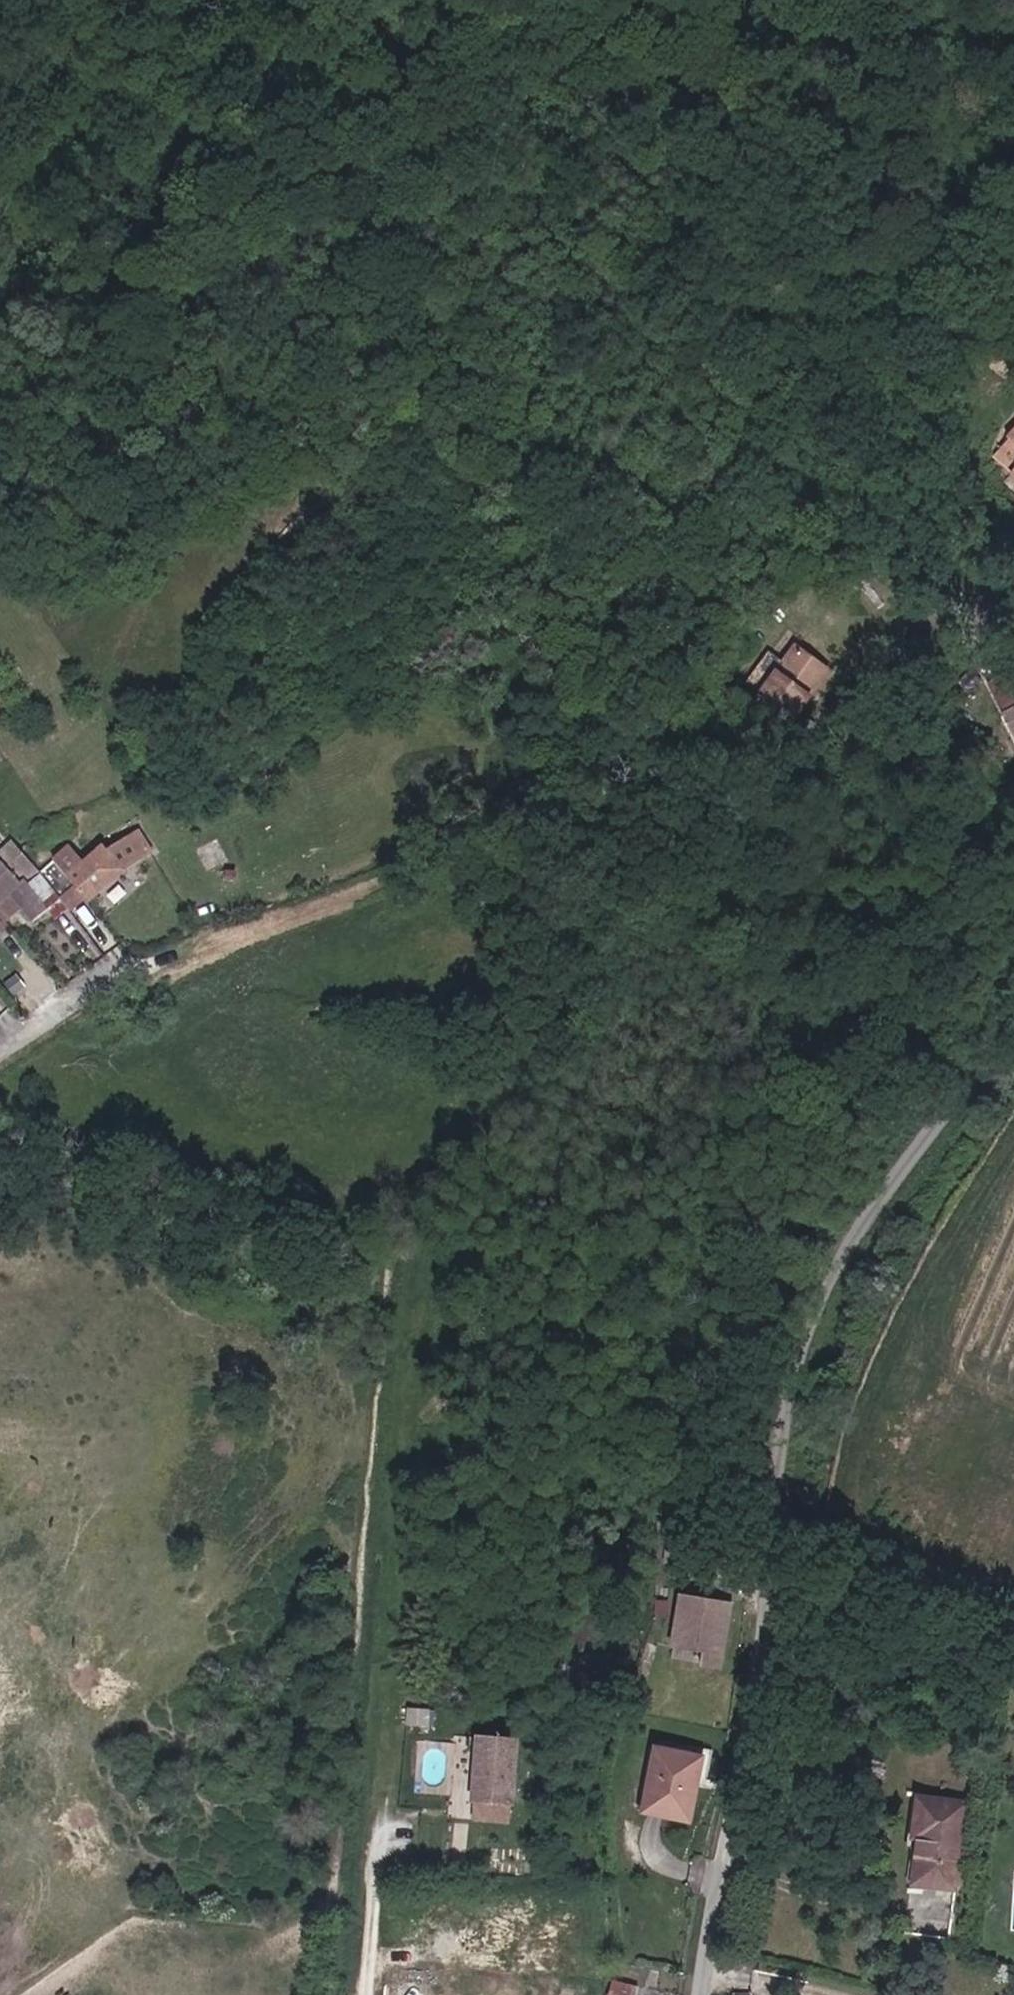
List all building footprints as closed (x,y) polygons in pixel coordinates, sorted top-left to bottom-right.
[(1012,435),(1013,436),(998,453),(1013,468),(1013,433),(1012,435)] [(808,708),(841,664),(810,641),(792,665),(782,658),(768,678),(808,708)] [(991,684),(1004,713),(1013,709),(1013,673),(991,684)] [(17,839),(0,854),(0,913),(3,910),(12,920),(26,907),(38,921),(76,887),(91,904),(133,868),(157,853),(145,832),(118,848),(112,842),(91,860),(76,842),(43,869),(17,839)] [(709,1574),(710,1560),(699,1559),(698,1574),(709,1574)] [(680,1590),(668,1656),(694,1661),(694,1662),(724,1667),(736,1600),(680,1590)] [(477,1729),(470,1818),(514,1821),(521,1733),(477,1729)] [(691,1818),(703,1753),(656,1744),(644,1808),(691,1818)] [(954,1888),(969,1800),(925,1793),(919,1832),(926,1834),(918,1882),(954,1888)]
